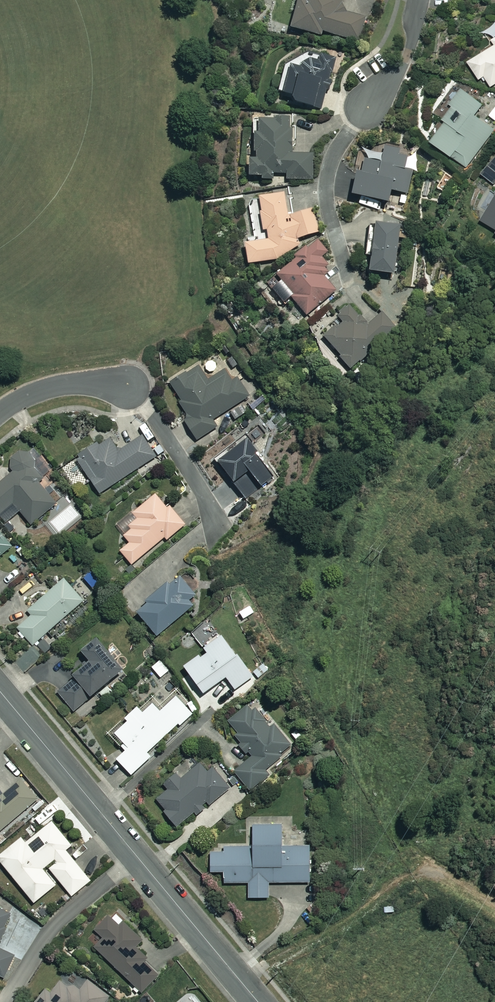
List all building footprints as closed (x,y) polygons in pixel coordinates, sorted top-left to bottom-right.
[(291,28),(322,36),(323,32),(359,41),(365,17),(340,11),(343,0),(299,0),(291,28)] [(469,61),(480,79),(485,76),(491,86),(494,83),(494,44),(469,61)] [(337,59),(323,54),(320,62),(304,57),(300,68),(288,64),(279,91),(294,96),(293,100),(320,109),(337,59)] [(463,87),(450,103),(454,105),(444,118),(446,120),(432,139),(467,166),(494,131),(494,128),(478,115),(486,105),(463,87)] [(292,154),(292,117),(260,117),(260,132),(255,132),(255,159),(250,159),(250,176),(262,176),(262,179),(273,179),(273,173),(287,173),(287,179),(312,179),(312,154),(292,154)] [(408,151),(386,145),(381,163),(365,159),(362,172),(358,171),(352,194),(388,202),(391,190),(409,195),(414,173),(403,171),(408,151)] [(454,176),(443,170),(434,185),(445,192),(454,176)] [(433,183),(424,180),(421,195),(430,197),(433,183)] [(285,194),(259,198),(262,231),(268,230),(269,238),(245,241),(248,263),(279,260),(301,245),(300,240),(320,233),(312,208),(288,216),(285,194)] [(482,217),(494,227),(494,199),(482,217)] [(400,226),(371,222),(367,255),(372,255),(371,271),(395,273),(400,226)] [(320,239),(276,272),(283,281),(273,289),(284,304),(292,298),(308,319),(334,300),(330,295),(336,291),(325,275),(332,269),(322,256),(329,250),(320,239)] [(368,326),(349,304),(337,314),(342,320),(324,336),(352,368),(396,329),(382,313),(368,326)] [(208,380),(198,365),(170,383),(181,400),(179,402),(188,416),(184,418),(197,440),(217,427),(213,420),(250,397),(238,377),(232,381),(225,369),(208,380)] [(156,457),(143,435),(118,451),(110,438),(99,445),(98,443),(76,457),(99,493),(156,457)] [(257,451),(248,440),(219,461),(245,498),(273,478),(255,453),(257,451)] [(24,448),(7,462),(15,471),(0,484),(0,515),(14,503),(31,525),(57,503),(37,480),(45,473),(24,448)] [(165,507),(156,495),(133,513),(136,517),(128,523),(132,529),(124,535),(130,543),(120,551),(131,564),(165,537),(167,539),(185,525),(168,505),(165,507)] [(0,531),(0,556),(12,545),(0,531)] [(102,582),(92,570),(83,577),(93,589),(102,582)] [(195,595),(179,575),(146,600),(148,603),(138,611),(156,635),(192,606),(188,601),(195,595)] [(83,601),(64,579),(28,611),(32,615),(18,628),(33,645),(83,601)] [(211,637),(201,624),(191,632),(201,645),(211,637)] [(252,677),(222,636),(204,649),(206,651),(184,667),(204,693),(226,677),(235,689),(252,677)] [(124,669),(97,638),(82,651),(89,659),(72,674),(75,677),(57,692),(74,712),(124,669)] [(169,671),(161,660),(152,667),(160,678),(169,671)] [(191,713),(176,695),(161,709),(154,701),(142,713),(138,708),(126,719),(127,721),(111,735),(125,751),(117,758),(131,775),(150,758),(146,753),(191,713)] [(253,711),(247,704),(228,721),(238,733),(233,738),(250,758),(234,772),(251,791),(269,776),(264,770),(292,747),(274,725),(271,728),(255,709),(253,711)] [(0,754),(0,832),(38,800),(0,754)] [(208,772),(200,763),(180,780),(172,772),(162,782),(168,789),(156,800),(166,810),(164,812),(177,826),(206,800),(211,805),(230,787),(213,768),(208,772)] [(52,822),(26,843),(22,837),(0,855),(0,861),(34,903),(56,885),(47,874),(51,870),(72,896),(91,881),(66,850),(72,846),(52,822)] [(282,824),(253,824),(253,847),(225,847),(225,852),(211,852),(211,872),(224,872),(224,883),(248,883),(249,897),(269,897),(269,883),(309,882),(309,845),(306,845),(306,826),(282,827),(282,824)] [(0,909),(0,938),(12,915),(0,909)] [(120,927),(109,916),(95,930),(103,938),(94,947),(141,992),(158,974),(144,961),(147,957),(137,947),(144,939),(125,921),(120,927)] [(4,977),(14,956),(0,948),(0,975),(4,977)] [(88,980),(79,990),(64,977),(51,993),(46,989),(36,1001),(107,1001),(110,998),(88,980)]
